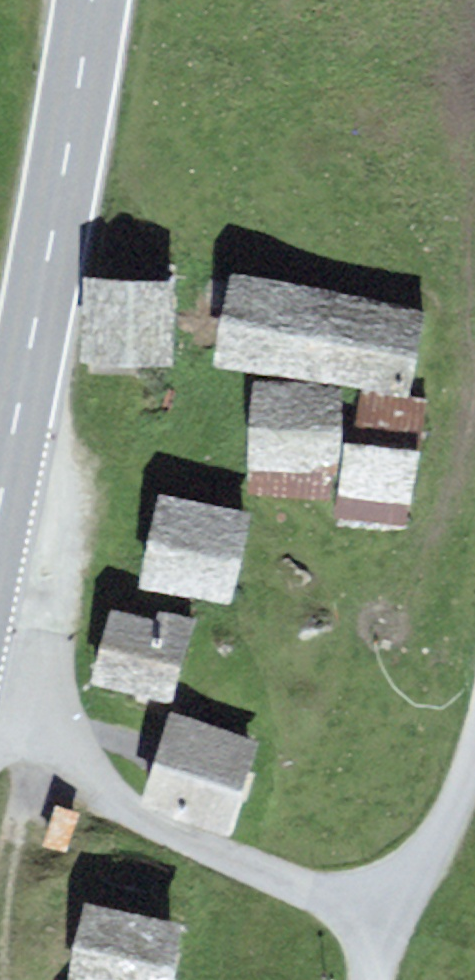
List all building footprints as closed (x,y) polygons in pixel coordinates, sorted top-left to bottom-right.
[(427,309),(231,272),(213,363),(309,381),(342,387),(357,390),(409,400),(410,395),(427,309)] [(162,298),(82,290),(75,368),(155,376),(162,298)] [(309,381),(251,380),(246,471),(331,474),(339,474),(341,441),(342,387),(309,381)] [(426,398),(410,395),(409,400),(357,390),(353,443),(421,451),(426,398)] [(353,443),(341,441),(339,474),(338,485),(335,519),(405,525),(421,451),(353,443)] [(331,474),(246,471),(245,494),(330,499),(331,474)] [(248,511),(154,493),(136,588),(230,606),(248,511)] [(90,684),(172,705),(193,619),(159,610),(156,622),(109,610),(90,684)] [(233,836),(259,741),(167,715),(140,811),(233,836)] [(181,925),(84,905),(68,979),(169,979),(181,925)]
